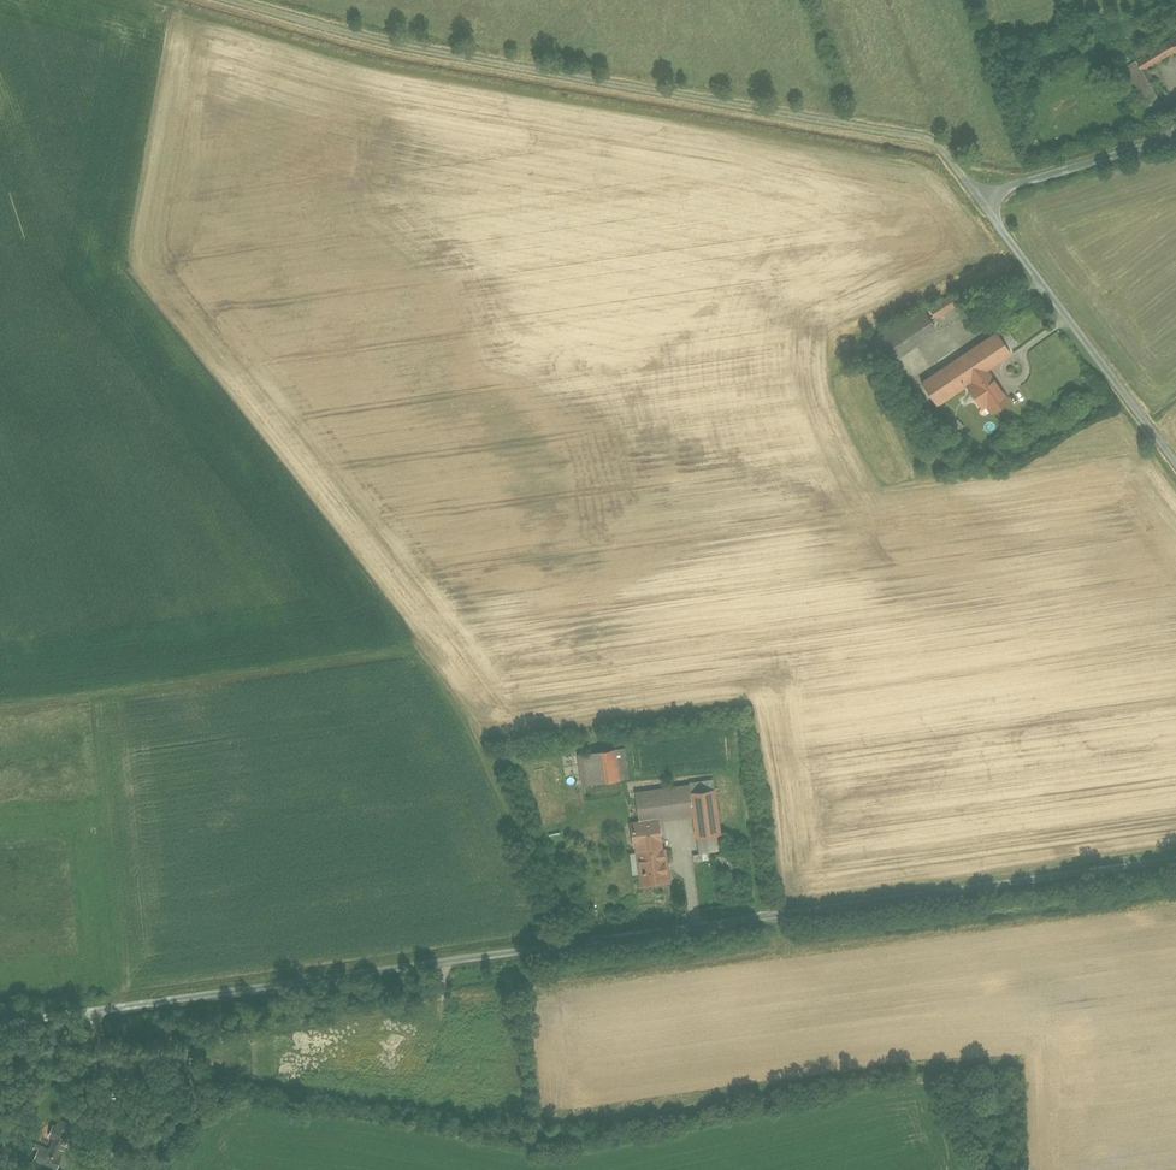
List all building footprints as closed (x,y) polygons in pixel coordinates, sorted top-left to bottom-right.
[(1119,68),(1144,106),(1162,95),(1146,70),(1172,53),(1175,52),(1175,41),(1164,44),(1139,60),(1137,57),(1119,68)] [(929,310),(934,318),(955,305),(950,297),(929,310)] [(925,311),(885,336),(897,355),(937,330),(925,311)] [(999,333),(923,382),(938,406),(968,387),(984,412),(988,410),(991,414),(1010,402),(989,370),(1013,354),(999,333)] [(1011,333),(1005,337),(1012,348),(1019,344),(1011,333)] [(959,421),(954,425),(961,432),(966,427),(959,421)] [(629,779),(625,750),(580,756),(585,786),(629,779)] [(658,820),(694,814),(690,794),(688,784),(636,792),(641,822),(658,820)] [(716,790),(690,794),(694,814),(697,836),(722,832),(716,790)] [(663,848),(658,820),(641,822),(631,824),(636,852),(663,848)] [(663,848),(636,852),(641,886),(671,881),(666,848),(663,848)] [(55,1137),(50,1149),(40,1146),(35,1158),(57,1167),(61,1157),(58,1156),(64,1140),(67,1141),(70,1132),(68,1131),(70,1126),(69,1123),(63,1120),(59,1122),(57,1126),(54,1125),(50,1134),(55,1137)]
